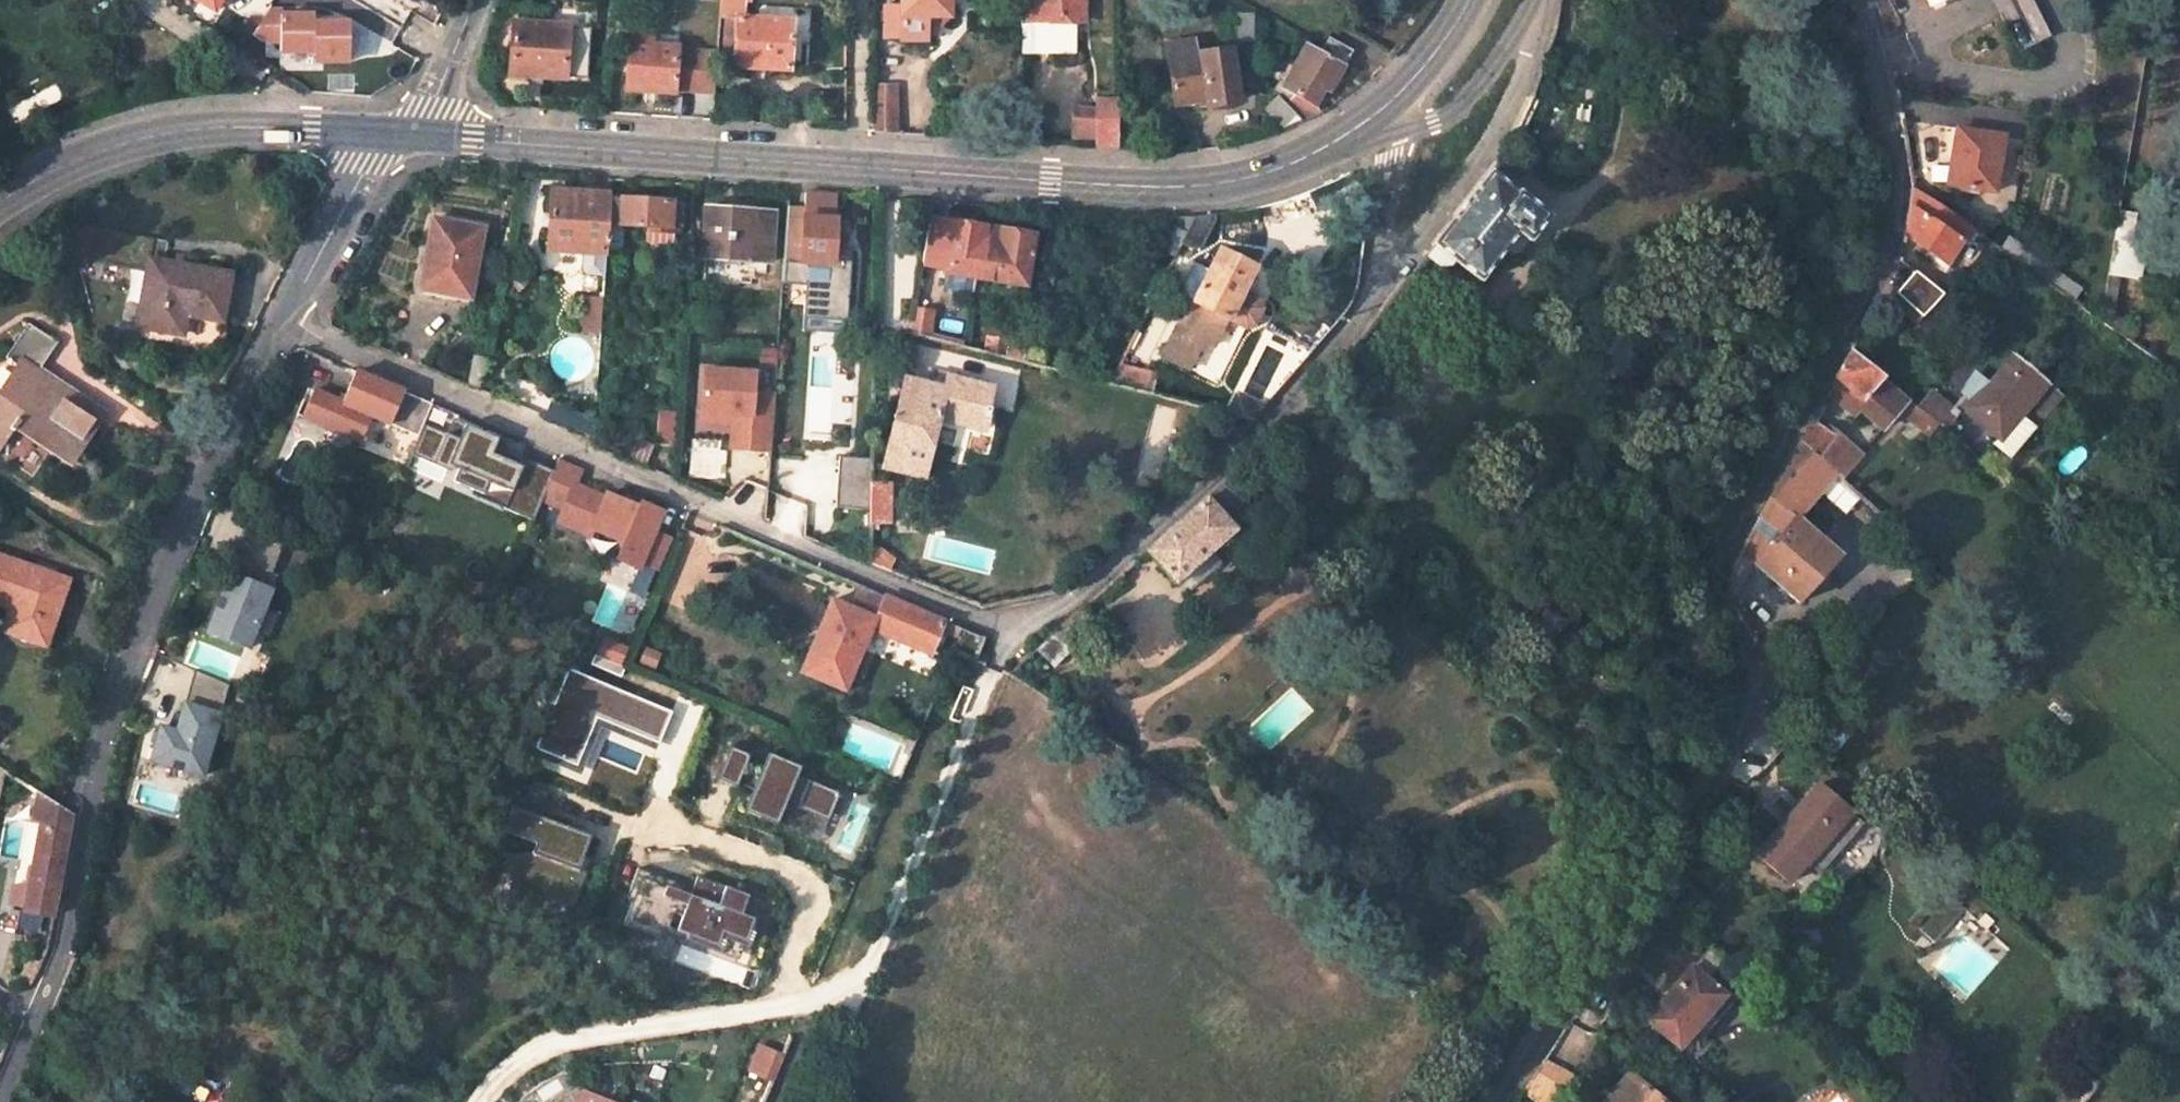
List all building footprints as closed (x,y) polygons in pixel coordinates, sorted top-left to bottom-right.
[(944,19),(944,0),(898,0),(898,11),(883,11),(884,45),(922,44),(944,19)] [(1020,52),(1072,53),(1073,21),(1077,21),(1077,0),(1018,0),(1020,52)] [(1935,12),(1959,0),(1929,0),(1935,12)] [(2022,57),(2055,41),(2035,0),(1995,0),(2022,57)] [(721,19),(738,20),(750,21),(750,4),(722,3),(721,19)] [(348,62),(350,24),(314,22),(315,14),(282,13),(282,6),(271,5),(253,32),(262,39),(280,39),(280,50),(314,51),(323,61),(348,62)] [(1237,43),(1255,45),(1257,18),(1238,16),(1237,43)] [(631,53),(621,52),(620,67),(630,68),(629,91),(674,95),(674,92),(718,93),(720,53),(677,51),(677,48),(657,46),(658,33),(635,31),(636,21),(614,20),(613,44),(632,45),(631,53)] [(792,24),(750,21),(738,20),(735,70),(789,74),(792,24)] [(512,75),(564,79),(567,27),(516,25),(512,75)] [(1358,53),(1334,39),(1325,54),(1350,68),(1358,53)] [(1170,60),(1176,104),(1207,101),(1209,111),(1238,107),(1230,50),(1210,54),(1209,41),(1189,43),(1190,57),(1170,60)] [(1308,124),(1321,116),(1324,114),(1319,108),(1330,87),(1337,90),(1350,68),(1325,54),(1311,47),(1287,91),(1282,89),(1278,98),(1308,124)] [(878,91),(879,126),(896,125),(896,91),(878,91)] [(1297,129),(1303,126),(1308,124),(1278,98),(1277,101),(1265,114),(1288,133),(1297,129)] [(1120,101),(1098,101),(1097,147),(1120,149),(1120,101)] [(1956,147),(1964,148),(1959,183),(1998,190),(2006,136),(1960,128),(1956,147)] [(1422,157),(1430,170),(1439,163),(1432,151),(1422,157)] [(1435,245),(1455,260),(1484,282),(1505,254),(1519,236),(1530,245),(1550,218),(1491,172),(1435,245)] [(1906,233),(1948,262),(1962,241),(1971,228),(1915,189),(1910,214),(1906,233)] [(610,226),(612,200),(612,198),(551,193),(547,253),(608,257),(610,226)] [(786,239),(803,240),(801,263),(833,265),(834,250),(838,196),(807,193),(805,210),(789,208),(786,239)] [(612,200),(610,226),(626,228),(642,229),(641,245),(668,247),(669,232),(681,233),(683,206),(612,200)] [(705,259),(711,259),(752,262),(752,258),(771,259),(774,217),(756,216),(756,212),(709,210),(705,259)] [(1200,217),(1184,245),(1196,252),(1204,246),(1220,215),(1213,216),(1200,217)] [(1175,218),(1158,249),(1177,259),(1184,245),(1200,217),(1175,218)] [(985,227),(956,221),(955,226),(931,221),(922,263),(947,268),(946,273),(974,279),(985,227)] [(432,223),(421,291),(472,300),(482,231),(432,223)] [(626,228),(610,226),(608,257),(623,259),(626,228)] [(1035,237),(985,227),(974,279),(1023,289),(1035,237)] [(1979,235),(1971,228),(1962,241),(1971,247),(1979,235)] [(166,263),(171,242),(105,229),(92,230),(87,260),(149,273),(139,326),(184,335),(188,314),(223,321),(232,276),(166,263)] [(2110,270),(2121,272),(2141,276),(2147,240),(2116,235),(2110,270)] [(1519,236),(1505,254),(1512,260),(1519,261),(1530,245),(1519,236)] [(2010,237),(2002,250),(2075,301),(2084,289),(2010,237)] [(803,240),(786,239),(783,285),(805,287),(803,317),(847,319),(852,256),(840,256),(841,250),(834,250),(833,265),(801,263),(803,240)] [(1451,266),(1455,260),(1435,245),(1426,257),(1440,267),(1451,266)] [(1188,307),(1172,337),(1162,355),(1187,369),(1208,333),(1218,338),(1228,320),(1248,331),(1257,328),(1267,310),(1264,301),(1244,291),(1258,266),(1226,248),(1214,269),(1198,298),(1192,309),(1188,307)] [(1200,260),(1184,290),(1198,298),(1214,269),(1200,260)] [(2121,272),(2110,270),(2104,306),(2116,308),(2121,272)] [(1918,277),(1899,301),(1926,323),(1945,300),(1918,277)] [(604,303),(585,301),(582,337),(602,339),(604,303)] [(847,319),(803,317),(802,333),(846,336),(847,319)] [(988,318),(984,337),(1004,342),(1009,323),(988,318)] [(929,323),(910,319),(908,332),(927,337),(929,323)] [(40,370),(60,342),(31,321),(7,355),(24,366),(8,390),(3,387),(0,392),(0,435),(6,440),(14,428),(16,430),(23,420),(34,428),(32,431),(53,446),(56,442),(78,457),(106,415),(40,370)] [(1004,342),(984,337),(981,350),(1023,361),(1026,347),(1004,342)] [(1833,386),(1830,392),(1856,415),(1861,409),(1885,429),(1901,411),(1921,428),(1930,417),(1920,408),(1853,351),(1833,386)] [(1986,385),(1966,409),(2004,440),(2021,454),(2065,397),(2016,357),(1991,389),(1986,385)] [(1120,364),(1110,383),(1153,393),(1158,374),(1120,364)] [(772,452),(776,394),(755,393),(756,373),(705,370),(702,413),(743,416),(741,449),(772,452)] [(433,404),(356,372),(343,402),(315,390),(304,418),(363,443),(373,418),(419,437),(433,404)] [(934,385),(945,388),(940,411),(948,413),(946,421),(983,428),(985,415),(988,416),(990,404),(987,403),(991,387),(937,375),(934,385)] [(885,469),(925,477),(940,411),(945,388),(934,385),(905,378),(885,469)] [(1966,409),(1986,385),(1979,380),(1967,396),(1969,398),(1957,413),(1931,393),(1920,408),(1930,417),(1941,426),(1948,433),(1966,409)] [(674,443),(676,413),(659,412),(657,442),(674,443)] [(741,449),(743,416),(702,413),(702,421),(734,424),(732,449),(741,449)] [(1921,428),(1931,437),(1941,426),(1930,417),(1921,428)] [(501,440),(454,420),(448,436),(437,461),(461,471),(455,484),(485,496),(491,483),(513,493),(506,510),(536,522),(545,501),(552,483),(524,471),(525,467),(495,454),(498,447),(501,440)] [(1837,440),(1813,424),(1801,445),(1821,462),(1837,440)] [(416,452),(437,461),(448,436),(427,427),(416,452)] [(628,435),(621,452),(648,464),(656,447),(628,435)] [(2020,454),(2004,440),(1998,447),(2015,460),(2020,454)] [(1836,475),(1821,462),(1801,445),(1775,492),(1760,519),(1781,535),(1772,547),(1753,531),(1740,555),(1801,605),(1840,558),(1797,522),(1827,486),(1836,475)] [(524,471),(552,483),(557,472),(498,447),(495,454),(525,467),(524,471)] [(557,472),(552,483),(545,501),(566,510),(560,523),(593,537),(595,530),(620,541),(625,550),(621,559),(642,568),(644,561),(660,568),(672,538),(657,532),(665,512),(644,503),(642,508),(627,501),(609,494),(608,498),(578,485),(583,472),(561,462),(557,472)] [(871,465),(840,463),(836,514),(867,516),(871,465)] [(1853,490),(1842,481),(1836,475),(1827,486),(1844,501),(1853,490)] [(891,482),(870,482),(869,523),(889,523),(891,482)] [(1176,586),(1181,581),(1212,555),(1237,534),(1234,531),(1256,513),(1240,501),(1222,487),(1147,552),(1176,586)] [(627,501),(642,508),(644,503),(629,497),(627,501)] [(1883,517),(1864,500),(1852,514),(1871,531),(1883,517)] [(284,549),(247,534),(208,637),(249,653),(278,580),(273,578),(284,549)] [(877,549),(869,549),(868,563),(889,572),(891,565),(877,549)] [(49,643),(70,577),(0,555),(0,612),(11,616),(7,629),(49,643)] [(1181,581),(1191,593),(1222,566),(1212,555),(1181,581)] [(871,630),(885,596),(861,586),(853,606),(834,598),(805,670),(847,688),(871,630)] [(885,596),(871,630),(930,655),(944,622),(885,596)] [(220,680),(190,670),(172,730),(153,724),(140,763),(190,779),(220,680)] [(571,672),(538,752),(580,769),(599,721),(661,746),(674,715),(571,672)] [(1762,713),(1758,738),(1786,750),(1800,735),(1766,706),(1762,713)] [(732,748),(719,780),(738,789),(740,784),(756,791),(747,812),(779,826),(789,804),(831,822),(842,794),(801,776),(804,768),(771,754),(766,767),(750,761),(752,756),(732,748)] [(1814,784),(1754,855),(1784,881),(1801,862),(1815,873),(1859,822),(1814,784)] [(524,813),(515,810),(506,835),(538,847),(535,855),(515,859),(523,904),(548,900),(576,910),(589,876),(581,873),(593,839),(542,820),(550,798),(532,791),(524,813)] [(44,793),(28,889),(10,885),(1,932),(19,935),(21,925),(42,928),(45,911),(54,913),(64,860),(73,809),(60,803),(44,793)] [(686,882),(634,866),(624,896),(629,898),(620,923),(664,938),(666,932),(738,956),(752,914),(742,910),(747,892),(695,874),(687,894),(683,893),(686,882)] [(1930,939),(1960,905),(1943,890),(1913,924),(1930,939)] [(1645,1024),(1675,1052),(1689,1036),(1697,1043),(1729,1004),(1690,971),(1645,1024)] [(764,1028),(745,1070),(776,1084),(795,1041),(764,1028)] [(1544,1060),(1522,1093),(1533,1101),(1557,1101),(1572,1076),(1544,1060)] [(1629,1075),(1605,1101),(1661,1101),(1629,1075)]
